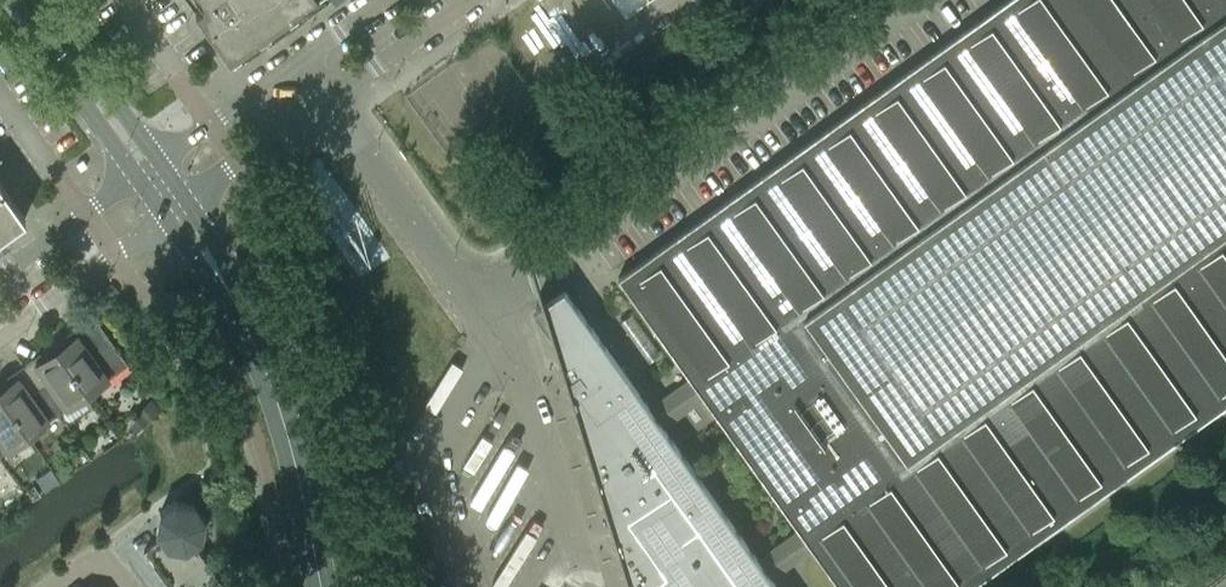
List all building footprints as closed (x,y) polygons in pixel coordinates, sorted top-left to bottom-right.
[(292,8),(287,0),(210,0),(204,5),(195,11),(229,58),(258,38),(256,34),(265,27),(268,31),(288,16),(285,13),(292,8)] [(292,8),(295,11),(311,0),(287,0),(292,8)] [(579,308),(567,292),(563,287),(543,302),(532,309),(536,314),(537,316),(551,335),(627,586),(778,586),(771,577),(768,573),(803,547),(806,546),(808,544),(811,548),(828,572),(839,586),(969,586),(1225,403),(1225,0),(1005,0),(617,277),(689,377),(692,382),(652,411),(649,406),(579,308)] [(623,18),(642,5),(638,0),(611,0),(623,18)] [(25,218),(0,183),(0,236),(25,218)] [(97,322),(87,329),(83,323),(66,335),(72,344),(59,353),(87,392),(118,371),(127,364),(97,322)] [(87,392),(59,353),(46,362),(40,354),(23,365),(58,414),(87,392)] [(23,365),(7,377),(13,386),(0,395),(28,435),(58,414),(23,365)] [(0,395),(0,455),(28,435),(0,395)] [(149,420),(158,412),(151,405),(142,413),(149,420)] [(15,474),(0,483),(0,513),(28,497),(15,474)] [(33,487),(25,492),(31,500),(39,495),(33,487)] [(194,542),(201,537),(204,519),(193,503),(175,500),(159,511),(156,530),(161,537),(143,550),(170,586),(206,586),(219,577),(194,542)] [(219,577),(206,586),(226,586),(219,577)]
